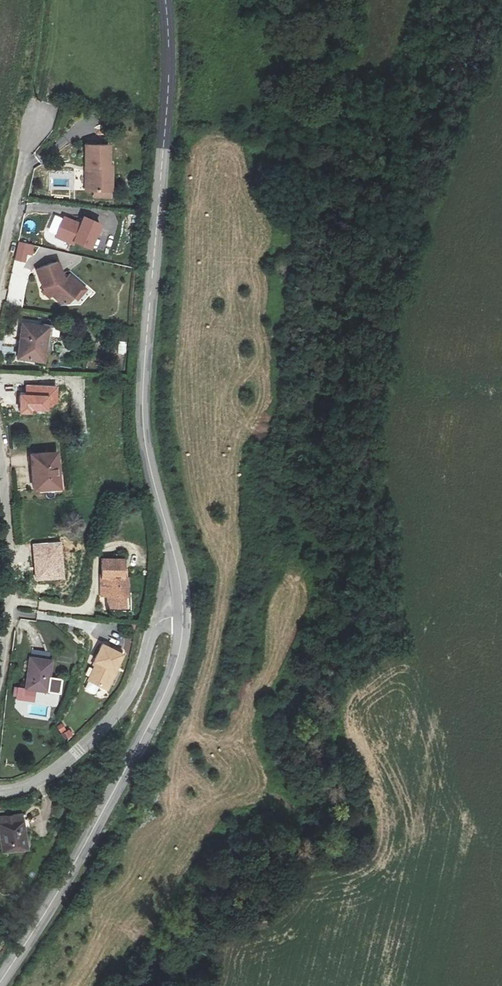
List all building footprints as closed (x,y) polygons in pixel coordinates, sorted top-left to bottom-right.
[(117,145),(94,145),(94,165),(96,165),(96,188),(119,189),(119,164),(116,164),(117,145)] [(84,218),(81,224),(65,217),(64,219),(55,216),(48,231),(57,235),(56,237),(73,245),(74,242),(91,250),(102,226),(84,218)] [(19,243),(15,260),(25,262),(27,254),(32,255),(34,246),(19,243)] [(60,263),(39,271),(45,288),(65,304),(70,303),(75,298),(78,301),(87,290),(71,275),(66,279),(60,263)] [(23,306),(24,289),(9,288),(7,305),(23,306)] [(43,324),(23,322),(18,357),(39,360),(38,364),(46,366),(52,323),(44,321),(43,324)] [(126,355),(127,342),(119,341),(118,355),(126,355)] [(22,394),(21,414),(32,414),(32,409),(48,410),(48,403),(57,403),(58,387),(27,386),(27,394),(22,394)] [(57,452),(32,455),(36,490),(60,487),(57,452)] [(34,545),(37,580),(63,578),(61,543),(34,545)] [(125,559),(103,559),(103,575),(100,575),(100,596),(108,596),(108,609),(127,609),(127,597),(129,597),(129,577),(125,577),(125,559)] [(123,655),(104,646),(96,662),(99,664),(91,681),(106,689),(123,655)] [(32,650),(26,688),(18,687),(17,699),(34,702),(36,690),(61,693),(63,680),(49,678),(52,660),(50,660),(51,653),(32,650)] [(87,683),(85,691),(96,694),(98,686),(87,683)] [(0,816),(0,821),(4,854),(26,851),(21,813),(0,816)]
